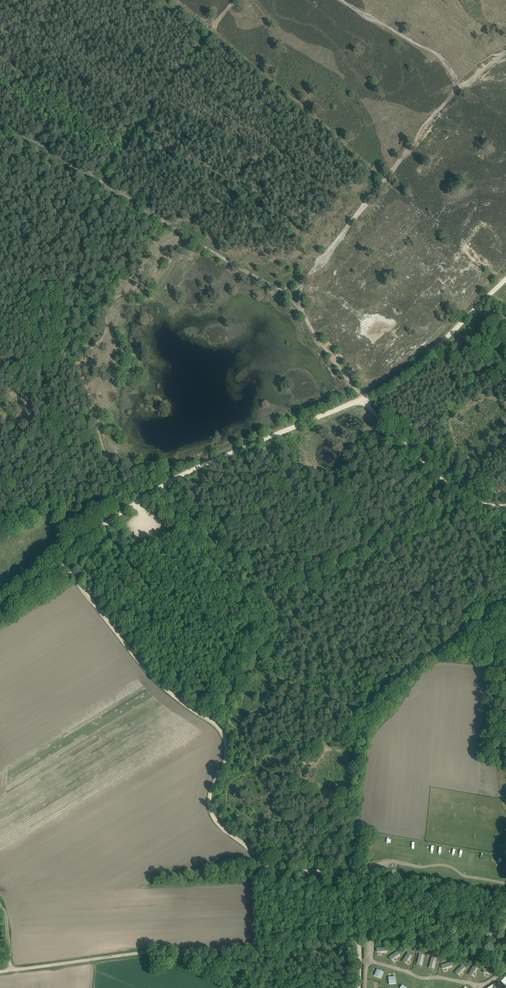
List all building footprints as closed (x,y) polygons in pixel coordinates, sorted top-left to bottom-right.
[(398,950),(389,957),(392,960),(400,954),(398,950)] [(407,963),(412,954),(408,952),(403,961),(407,963)] [(462,963),(455,972),(459,975),(466,966),(462,963)] [(472,976),(478,966),(474,964),(469,974),(472,976)] [(375,975),(382,978),(385,971),(378,968),(375,975)]
